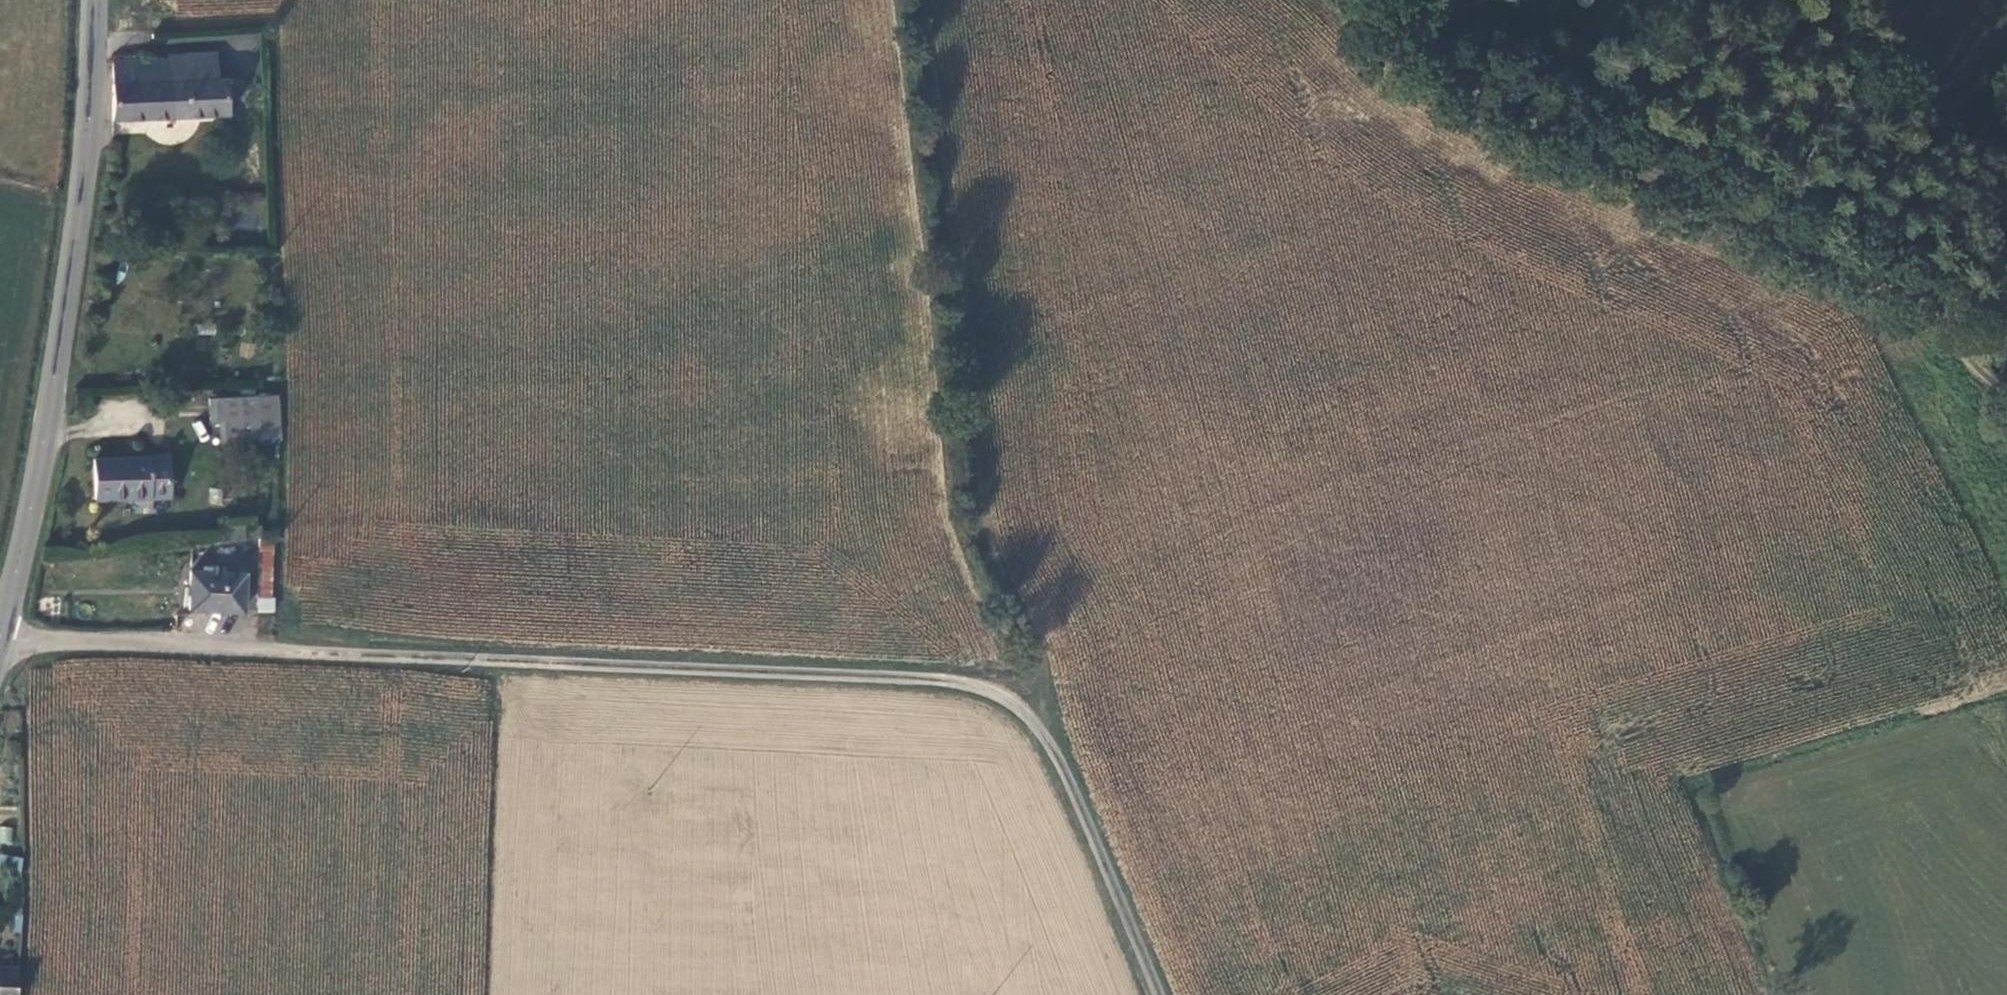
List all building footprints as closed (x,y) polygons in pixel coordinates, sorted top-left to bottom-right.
[(160,81),(160,58),(105,60),(103,116),(219,114),(219,97),(233,97),(232,80),(208,80),(160,81)] [(256,416),(206,414),(206,438),(214,438),(214,458),(254,459),(256,416)] [(254,459),(265,459),(265,416),(256,416),(254,459)] [(82,495),(127,493),(156,492),(155,455),(81,458),(82,495)] [(250,606),(264,606),(264,536),(249,537),(250,606)] [(236,574),(185,572),(184,604),(235,605),(236,574)] [(22,860),(0,854),(0,867),(19,872),(22,860)]
